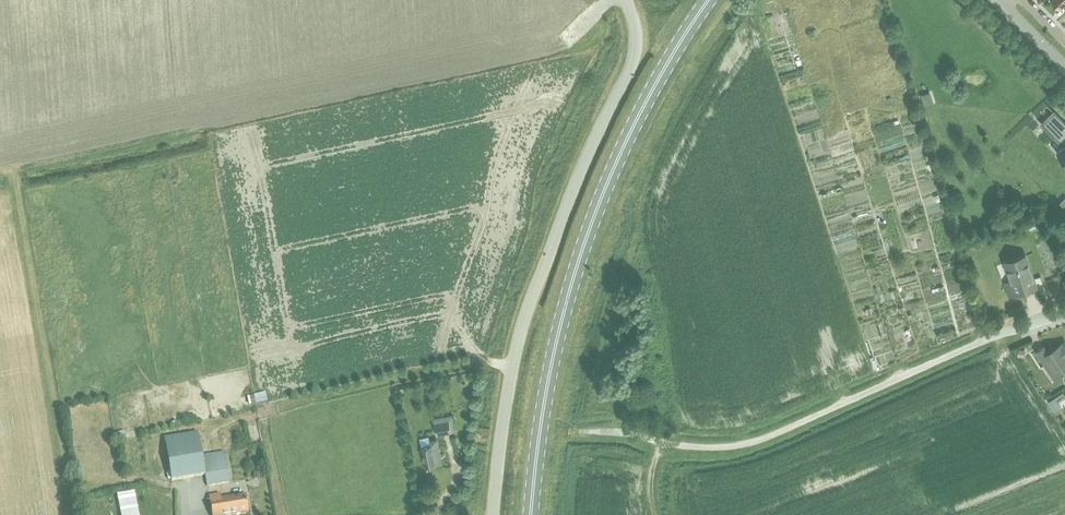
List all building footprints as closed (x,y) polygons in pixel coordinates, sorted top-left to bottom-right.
[(932,93),(921,96),(924,106),(935,104),(932,93)] [(1044,123),(1056,136),(1064,144),(1064,145),(1064,121),(1063,119),(1063,120),(1056,113),(1055,112),(1044,123)] [(1010,294),(1036,285),(1025,255),(1005,262),(1012,283),(1006,285),(1010,294)] [(1036,350),(1049,369),(1052,367),(1058,376),(1055,378),(1055,379),(1064,372),(1064,341),(1064,340),(1047,351),(1043,345),(1041,346),(1037,349),(1036,350)] [(1055,397),(1058,401),(1064,397),(1064,394),(1063,392),(1055,397)] [(264,393),(248,397),(250,408),(267,404),(264,393)] [(451,432),(448,416),(433,419),(436,435),(451,432)] [(206,486),(229,483),(224,453),(201,456),(197,433),(163,438),(171,481),(204,475),(206,486)] [(421,446),(425,466),(442,463),(437,439),(429,440),(430,444),(421,446)] [(117,494),(120,514),(138,514),(133,491),(129,492),(117,494)] [(248,513),(245,494),(220,499),(220,494),(208,496),(211,514),(236,514),(248,513)]
